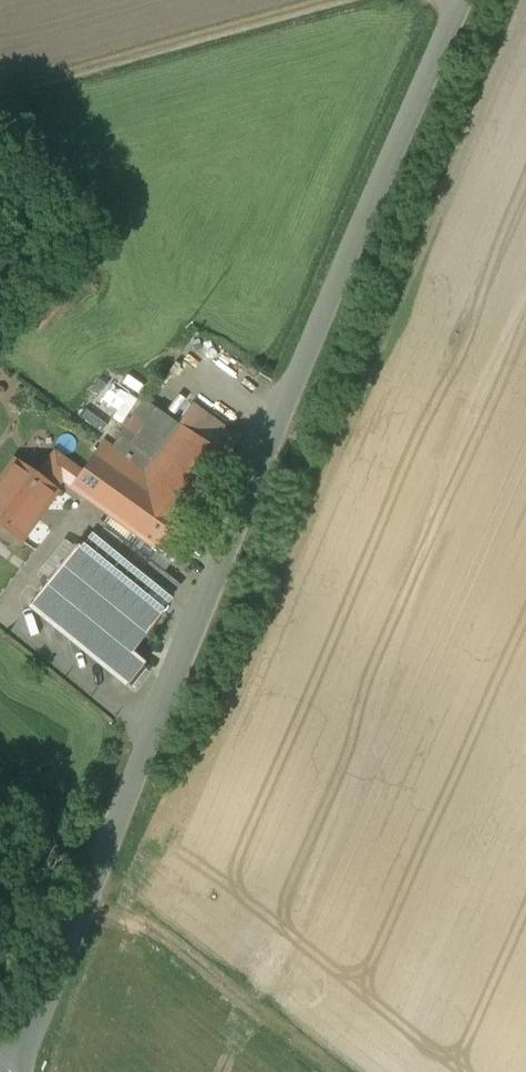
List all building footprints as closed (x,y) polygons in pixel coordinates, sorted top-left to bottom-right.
[(163,413),(136,449),(133,447),(127,456),(104,439),(82,471),(81,472),(71,487),(157,549),(237,442),(190,407),(177,424),(163,413)] [(0,483),(0,525),(19,539),(62,480),(71,487),(81,472),(54,452),(36,477),(15,462),(0,483)] [(160,615),(74,546),(28,606),(126,686),(143,665),(130,654),(160,615)]
